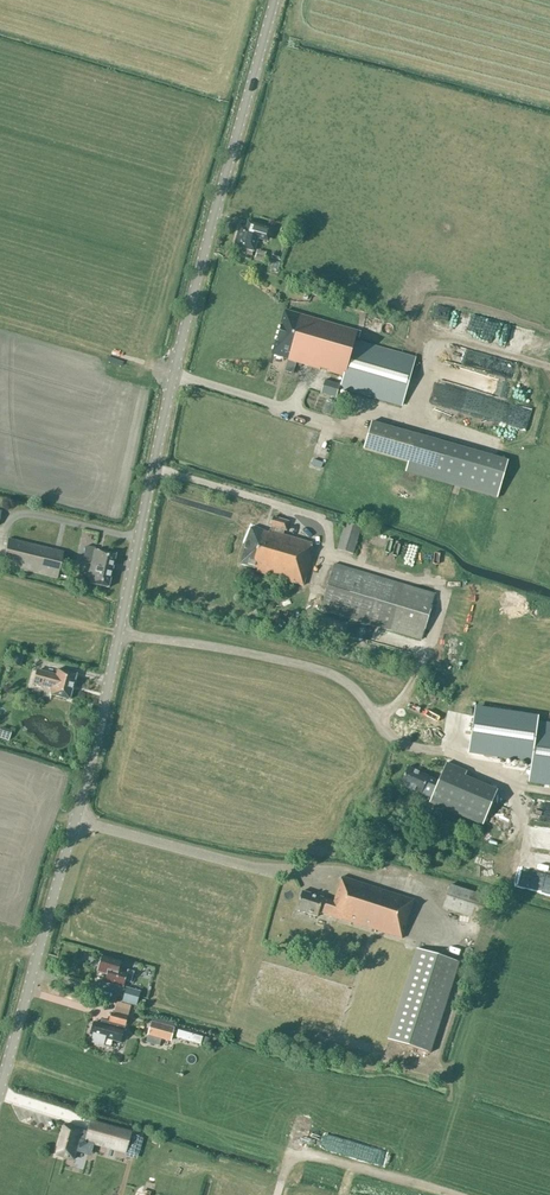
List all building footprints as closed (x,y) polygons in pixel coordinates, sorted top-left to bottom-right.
[(234,246),(254,252),(260,233),(270,235),(272,229),(255,224),(253,230),(240,227),(234,246)] [(401,405),(414,357),(353,340),(356,330),(285,311),(273,354),(288,359),(287,360),(289,361),(285,372),(294,374),(297,363),(343,376),(340,388),(401,405)] [(508,351),(514,330),(455,312),(450,330),(479,339),(489,342),(488,345),(508,351)] [(434,407),(528,429),(532,410),(504,404),(512,367),(478,359),(476,370),(465,367),(464,372),(454,370),(450,389),(438,386),(434,407)] [(326,380),(322,394),(336,398),(340,384),(326,380)] [(416,417),(422,403),(412,399),(406,412),(416,417)] [(371,421),(363,449),(409,462),(406,472),(496,498),(507,460),(371,421)] [(489,447),(495,449),(498,439),(492,437),(489,447)] [(285,530),(287,522),(271,517),(269,525),(270,526),(268,530),(266,529),(265,532),(250,528),(240,564),(256,569),(255,572),(302,586),(311,556),(308,555),(312,543),(282,534),(283,530),(285,530)] [(347,520),(338,550),(355,555),(364,525),(347,520)] [(8,539),(2,566),(56,578),(62,551),(8,539)] [(95,547),(86,545),(82,562),(90,564),(89,571),(92,572),(89,584),(109,588),(117,554),(95,549),(95,547)] [(321,610),(422,639),(436,594),(335,564),(321,610)] [(56,676),(37,670),(33,685),(52,690),(51,695),(69,700),(76,675),(57,670),(56,676)] [(514,751),(519,726),(501,723),(497,748),(514,751)] [(537,723),(528,783),(549,786),(549,726),(537,723)] [(445,728),(438,743),(470,757),(476,741),(445,728)] [(504,782),(447,758),(443,769),(441,768),(438,777),(430,774),(428,776),(407,767),(400,785),(421,794),(422,791),(436,797),(436,799),(487,821),(504,782)] [(549,855),(549,816),(545,815),(544,830),(527,829),(525,852),(549,855)] [(480,842),(489,839),(487,832),(477,835),(480,842)] [(401,939),(414,900),(341,877),(334,901),(302,891),(296,910),(317,917),(319,912),(401,939)] [(450,885),(443,908),(479,920),(486,897),(450,885)] [(459,961),(379,936),(347,1039),(404,1057),(408,1046),(430,1053),(459,961)] [(127,974),(118,971),(121,962),(101,956),(97,972),(106,975),(104,982),(123,987),(125,981),(131,983),(133,972),(128,971),(127,974)] [(140,991),(125,987),(121,1001),(136,1005),(140,991)] [(102,1025),(93,1022),(92,1025),(91,1026),(90,1030),(91,1032),(90,1034),(93,1035),(91,1042),(103,1045),(105,1039),(112,1041),(112,1040),(121,1042),(127,1017),(111,1013),(109,1022),(103,1021),(102,1025)] [(148,1034),(171,1040),(174,1028),(151,1022),(148,1034)] [(50,1106),(48,1111),(54,1113),(53,1118),(68,1123),(69,1119),(79,1122),(81,1116),(50,1106)] [(125,1153),(131,1132),(91,1121),(88,1132),(86,1141),(125,1153)] [(86,1141),(88,1132),(64,1125),(56,1154),(74,1159),(80,1140),(86,1141)]
